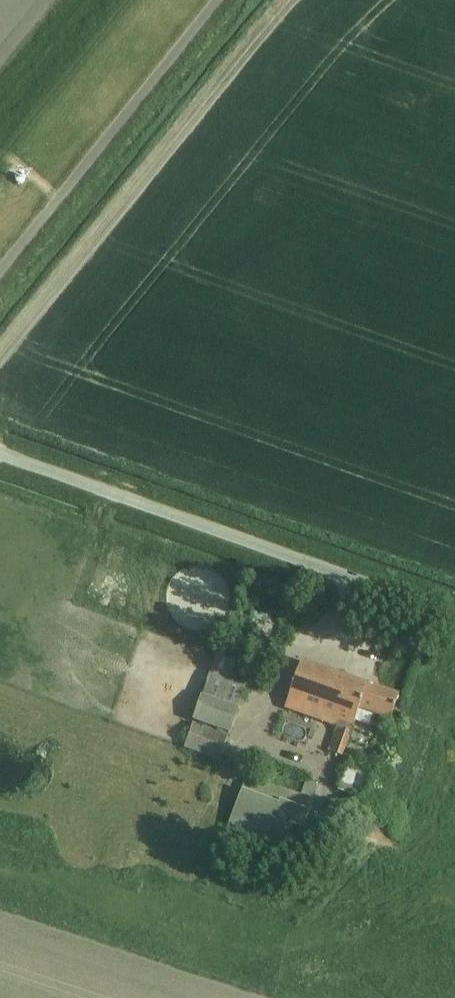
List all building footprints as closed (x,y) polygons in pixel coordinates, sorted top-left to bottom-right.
[(214,653),(191,720),(227,732),(244,685),(226,679),(233,659),(214,653)] [(389,721),(397,696),(300,662),(285,704),(338,723),(329,750),(343,755),(355,722),(368,726),(372,715),(389,721)] [(226,734),(190,722),(181,748),(217,760),(226,734)] [(286,747),(282,758),(306,767),(310,756),(286,747)] [(368,773),(346,765),(337,789),(359,798),(368,773)] [(299,795),(245,775),(226,827),(258,839),(252,855),(275,863),(290,824),(301,828),(317,785),(304,780),(299,795)]
